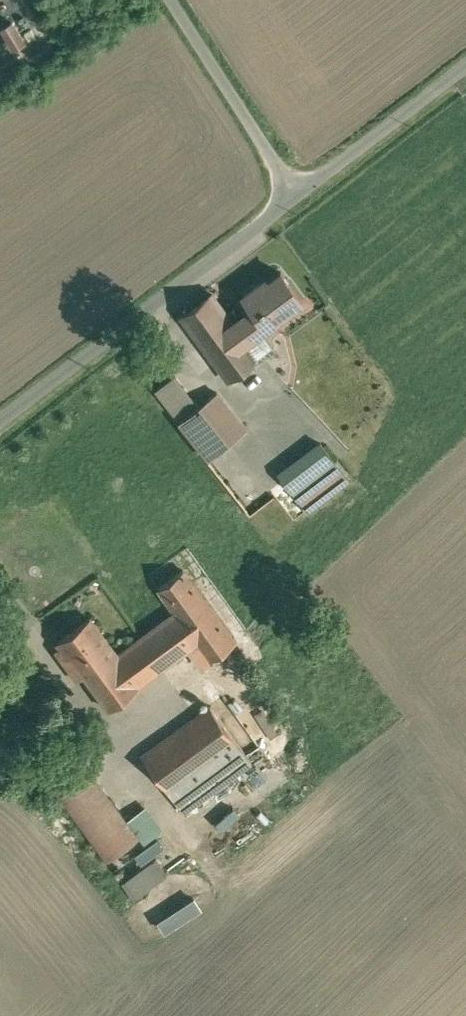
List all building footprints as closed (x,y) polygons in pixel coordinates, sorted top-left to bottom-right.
[(13,22),(1,29),(13,51),(26,44),(13,22)] [(219,289),(181,318),(230,383),(266,357),(252,338),(307,297),(289,273),(237,312),(219,289)] [(130,357),(151,385),(175,368),(154,339),(130,357)] [(176,377),(156,392),(208,461),(246,432),(218,394),(200,408),(176,377)] [(320,446),(280,478),(307,513),(347,481),(320,446)] [(94,617),(56,645),(108,715),(191,653),(203,669),(238,643),(186,574),(161,592),(176,613),(121,654),(94,617)] [(209,708),(143,756),(184,813),(250,765),(209,708)] [(50,790),(54,787),(88,763),(99,755),(87,738),(38,773),(50,790)] [(88,763),(54,787),(108,864),(142,840),(130,822),(88,763)] [(147,810),(130,822),(142,840),(146,845),(164,833),(147,810)] [(140,895),(163,876),(149,860),(127,879),(140,895)]
